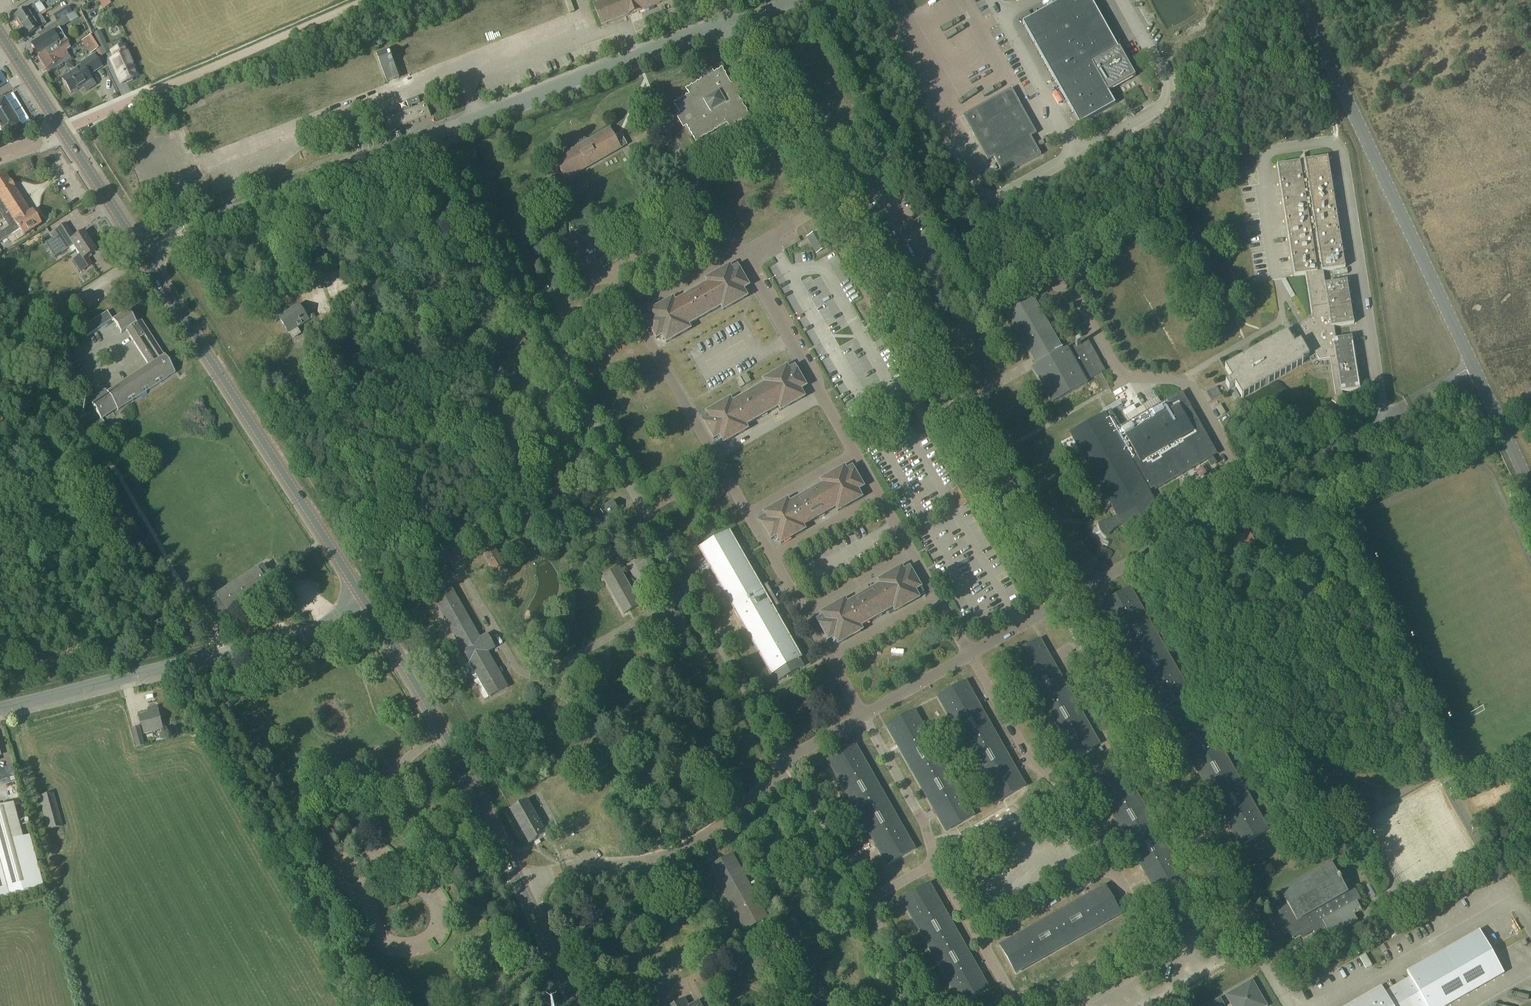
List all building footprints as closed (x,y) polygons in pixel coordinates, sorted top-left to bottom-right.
[(99,3),(104,10),(112,5),(108,0),(102,0),(99,3)] [(195,129),(197,134),(204,153),(565,15),(560,0),(520,0),(235,110),(233,105),(199,118),(202,126),(195,129)] [(594,6),(602,26),(668,1),(668,0),(610,0),(594,6)] [(1024,24),(1080,126),(1116,106),(1109,94),(1137,79),(1121,51),(1120,51),(1092,0),(1067,0),(1024,24)] [(27,8),(13,17),(19,27),(33,18),(30,14),(36,10),(33,5),(27,9),(27,8)] [(74,12),(65,17),(58,22),(39,34),(42,39),(31,46),(37,55),(40,59),(66,42),(64,39),(59,30),(65,26),(78,18),(74,12)] [(62,12),(54,16),(58,22),(65,17),(62,12)] [(111,12),(106,14),(109,21),(114,19),(111,12)] [(33,18),(19,27),(26,38),(40,29),(39,28),(45,24),(39,15),(33,19),(33,18)] [(78,34),(84,48),(94,44),(88,30),(78,34)] [(100,32),(92,35),(102,58),(110,54),(100,32)] [(121,39),(108,44),(114,59),(111,60),(121,84),(137,77),(127,54),(121,39)] [(66,42),(40,59),(48,72),(70,59),(66,52),(71,49),(66,42)] [(81,65),(61,78),(71,93),(81,86),(85,91),(94,85),(91,80),(88,76),(101,67),(93,55),(83,61),(80,63),(81,65)] [(112,66),(107,69),(116,88),(121,86),(112,66)] [(690,95),(674,104),(696,142),(735,120),(738,124),(741,122),(744,125),(752,120),(738,97),(742,95),(735,83),(731,85),(722,69),(714,74),(712,70),(700,77),(702,81),(686,90),(690,95)] [(969,114),(963,117),(971,130),(988,161),(994,158),(995,158),(994,157),(996,156),(997,159),(996,160),(995,160),(996,162),(996,163),(1004,176),(1041,155),(1034,142),(1033,141),(1032,139),(1032,140),(1030,141),(1029,138),(1030,137),(1031,138),(1031,137),(1037,134),(1020,103),(1012,90),(1007,93),(969,114)] [(390,118),(382,121),(387,133),(395,130),(396,130),(431,116),(426,104),(412,109),(412,108),(412,107),(421,104),(418,98),(407,103),(409,108),(410,108),(410,110),(390,118)] [(3,135),(4,138),(20,128),(16,122),(17,122),(8,107),(7,107),(3,101),(0,103),(0,137),(3,135)] [(1159,121),(1152,125),(1155,130),(1157,134),(1164,130),(1159,121)] [(576,148),(554,160),(566,181),(627,146),(623,138),(617,142),(610,129),(588,141),(588,140),(583,140),(577,143),(576,147),(576,148)] [(1125,140),(1115,145),(1121,155),(1130,149),(1128,145),(1125,140)] [(1287,333),(1225,368),(1232,380),(1226,384),(1229,390),(1235,386),(1242,398),(1304,363),(1303,361),(1308,357),(1310,360),(1316,356),(1319,361),(1330,360),(1336,397),(1332,402),(1341,409),(1348,400),(1343,396),(1342,393),(1360,390),(1352,338),(1336,340),(1334,327),(1354,324),(1347,281),(1325,285),(1323,272),(1345,268),(1328,158),(1305,162),(1304,154),(1303,154),(1299,160),(1299,162),(1277,166),(1294,276),(1305,275),(1312,319),(1293,330),(1295,334),(1289,338),(1287,333)] [(9,227),(0,233),(0,243),(20,230),(24,236),(40,225),(32,212),(30,213),(13,188),(14,188),(10,182),(9,182),(5,175),(0,178),(0,214),(9,227)] [(66,224),(50,234),(62,253),(73,246),(76,251),(90,242),(84,233),(78,236),(77,234),(74,236),(70,231),(66,224)] [(810,237),(807,238),(816,254),(819,252),(819,253),(825,249),(827,247),(819,232),(816,233),(810,236),(810,237)] [(79,256),(73,260),(80,272),(92,265),(88,259),(91,257),(90,255),(96,251),(90,242),(76,251),(79,256)] [(651,316),(645,319),(647,323),(656,339),(662,336),(666,343),(691,329),(689,326),(721,307),(723,311),(748,297),(743,290),(749,286),(740,270),(737,266),(732,270),(730,266),(706,280),(708,283),(675,302),(673,299),(649,313),(651,316)] [(1033,298),(1007,313),(1037,365),(1032,368),(1053,403),(1087,383),(1086,381),(1105,370),(1088,341),(1087,340),(1080,344),(1079,343),(1076,345),(1076,346),(1069,351),(1067,348),(1063,351),(1033,298)] [(299,306),(279,319),(289,334),(290,334),(294,339),(301,335),(297,330),(309,322),(313,319),(308,312),(304,315),(299,306)] [(104,390),(88,401),(101,420),(116,410),(117,411),(175,374),(141,321),(136,324),(127,311),(112,321),(120,334),(125,331),(148,366),(107,393),(104,390)] [(112,321),(110,319),(106,312),(80,329),(86,338),(112,321)] [(708,416),(703,420),(705,423),(704,423),(714,440),(720,437),(724,444),(748,430),(746,426),(768,414),(778,408),(781,411),(805,397),(801,390),(807,387),(797,370),(797,371),(795,367),(789,370),(787,366),(763,380),(765,384),(733,402),(730,399),(706,413),(708,416)] [(1216,387),(1206,393),(1210,401),(1221,395),(1216,387)] [(1110,410),(1070,433),(1117,517),(1112,520),(1117,527),(1122,524),(1125,529),(1159,510),(1148,491),(1154,488),(1155,489),(1207,459),(1210,464),(1215,462),(1212,457),(1217,454),(1207,437),(1198,442),(1190,428),(1199,423),(1181,393),(1120,427),(1110,410)] [(1279,454),(1275,457),(1278,463),(1283,461),(1279,454)] [(766,517),(760,520),(762,523),(762,524),(771,540),(777,537),(781,544),(806,530),(804,526),(814,520),(836,508),(838,512),(862,498),(858,490),(864,487),(855,471),(852,467),(847,470),(845,466),(820,480),(822,484),(809,492),(790,503),(788,499),(763,513),(766,517)] [(954,490),(952,492),(961,508),(964,506),(968,504),(970,503),(972,501),(963,485),(961,487),(960,485),(954,489),(954,490)] [(613,502),(600,510),(605,519),(618,511),(613,502)] [(1248,532),(1225,546),(1233,560),(1256,547),(1248,532)] [(729,533),(700,549),(772,675),(773,674),(777,681),(803,667),(799,659),(801,658),(773,610),(778,607),(774,599),(771,600),(767,594),(770,592),(766,585),(761,588),(729,533)] [(1093,550),(1103,552),(1105,544),(1095,541),(1093,550)] [(489,553),(485,555),(494,572),(498,569),(500,572),(505,570),(503,566),(504,566),(495,550),(494,550),(492,547),(487,550),(489,553)] [(930,558),(937,557),(936,549),(929,551),(930,558)] [(213,599),(203,605),(215,624),(225,618),(227,621),(232,618),(230,615),(275,585),(276,585),(276,584),(275,584),(264,566),(263,565),(263,566),(218,596),(216,593),(211,596),(213,599)] [(823,617),(817,620),(819,624),(828,641),(834,637),(838,644),(863,630),(861,627),(893,608),(895,612),(919,598),(916,592),(922,589),(910,567),(904,570),(902,567),(877,581),(879,584),(861,595),(847,603),(845,599),(821,613),(823,617)] [(620,569),(603,579),(624,616),(641,606),(620,569)] [(450,586),(432,597),(489,697),(507,687),(499,674),(502,672),(500,669),(497,670),(487,653),(495,648),(487,634),(480,639),(450,586)] [(1130,588),(1102,604),(1162,709),(1190,693),(1130,588)] [(1040,640),(1012,656),(1071,761),(1099,745),(1040,640)] [(966,682),(938,698),(998,803),(1026,787),(966,682)] [(151,713),(139,716),(144,734),(163,729),(157,708),(150,709),(151,713)] [(915,711),(886,727),(946,832),(974,816),(915,711)] [(1208,725),(1180,741),(1240,847),(1268,831),(1208,725)] [(139,727),(131,729),(136,748),(144,746),(139,727)] [(856,744),(827,760),(887,866),(915,850),(856,744)] [(17,783),(13,767),(0,771),(0,787),(17,783)] [(1125,773),(1097,789),(1157,894),(1185,878),(1125,773)] [(53,794),(39,798),(48,831),(62,827),(53,794)] [(528,800),(511,810),(529,843),(533,841),(546,834),(528,800)] [(0,808),(0,892),(34,883),(12,804),(0,808)] [(584,853),(593,845),(590,842),(581,849),(584,853)] [(732,855),(710,868),(745,931),(767,918),(751,889),(758,885),(755,881),(748,884),(732,855)] [(1286,903),(1276,909),(1293,939),(1311,928),(1316,937),(1327,930),(1331,936),(1357,921),(1354,915),(1362,911),(1357,902),(1361,900),(1344,870),(1336,875),(1330,864),(1280,893),(1286,903)] [(929,884),(901,900),(961,1005),(989,989),(929,884)] [(1105,886),(1000,946),(1016,974),(1121,914),(1105,886)] [(1380,914),(1375,916),(1380,925),(1385,923),(1380,914)] [(1347,1005),(1447,1005),(1504,974),(1479,931),(1407,972),(1410,978),(1384,992),(1381,987),(1347,1005)] [(1373,942),(1380,953),(1386,949),(1379,938),(1373,942)] [(1359,958),(1366,969),(1372,966),(1365,955),(1359,958)] [(1232,992),(1230,993),(1226,996),(1231,1005),(1228,1005),(1266,1005),(1252,981),(1247,983),(1248,983),(1246,984),(1245,984),(1232,992)]
